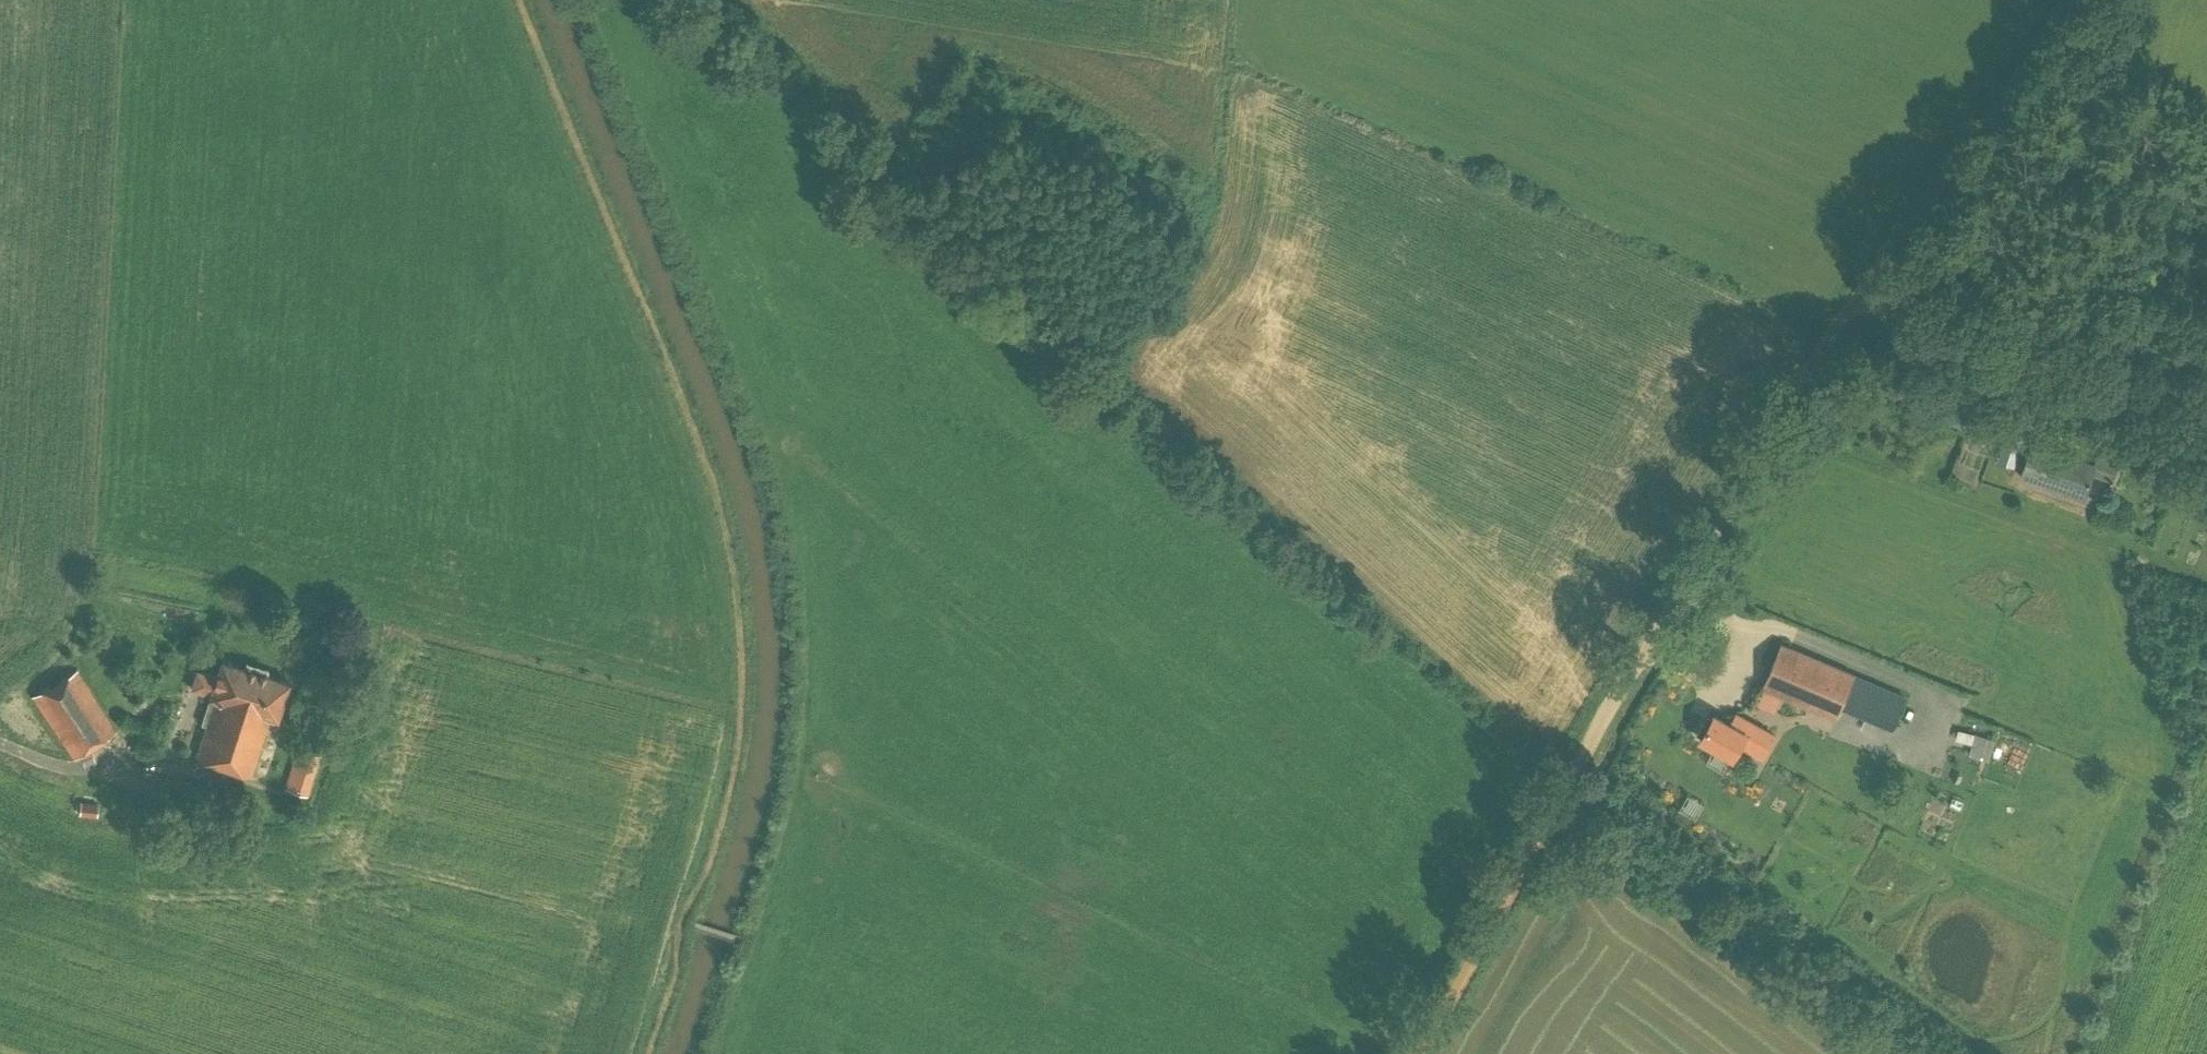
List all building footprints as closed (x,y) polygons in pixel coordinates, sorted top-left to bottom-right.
[(2021,448),(2028,426),(2012,421),(2005,442),(2021,448)] [(2085,497),(2093,474),(2113,480),(2119,462),(2098,456),(2095,465),(2032,443),(2021,476),(2085,497)] [(1890,728),(1903,696),(1782,644),(1763,688),(1836,719),(1841,705),(1849,708),(1848,710),(1890,728)] [(277,719),(289,682),(221,660),(216,677),(197,671),(192,688),(210,694),(201,724),(206,726),(196,758),(250,775),(269,716),(277,719)] [(74,758),(115,731),(77,671),(32,696),(74,758)] [(1737,714),(1731,724),(1714,714),(1701,739),(1733,757),(1740,745),(1763,758),(1775,735),(1737,714)] [(1970,753),(1989,758),(1995,739),(1975,734),(1973,744),(1970,753)] [(307,794),(319,756),(298,749),(285,788),(307,794)] [(80,801),(79,813),(96,815),(97,802),(80,801)]
